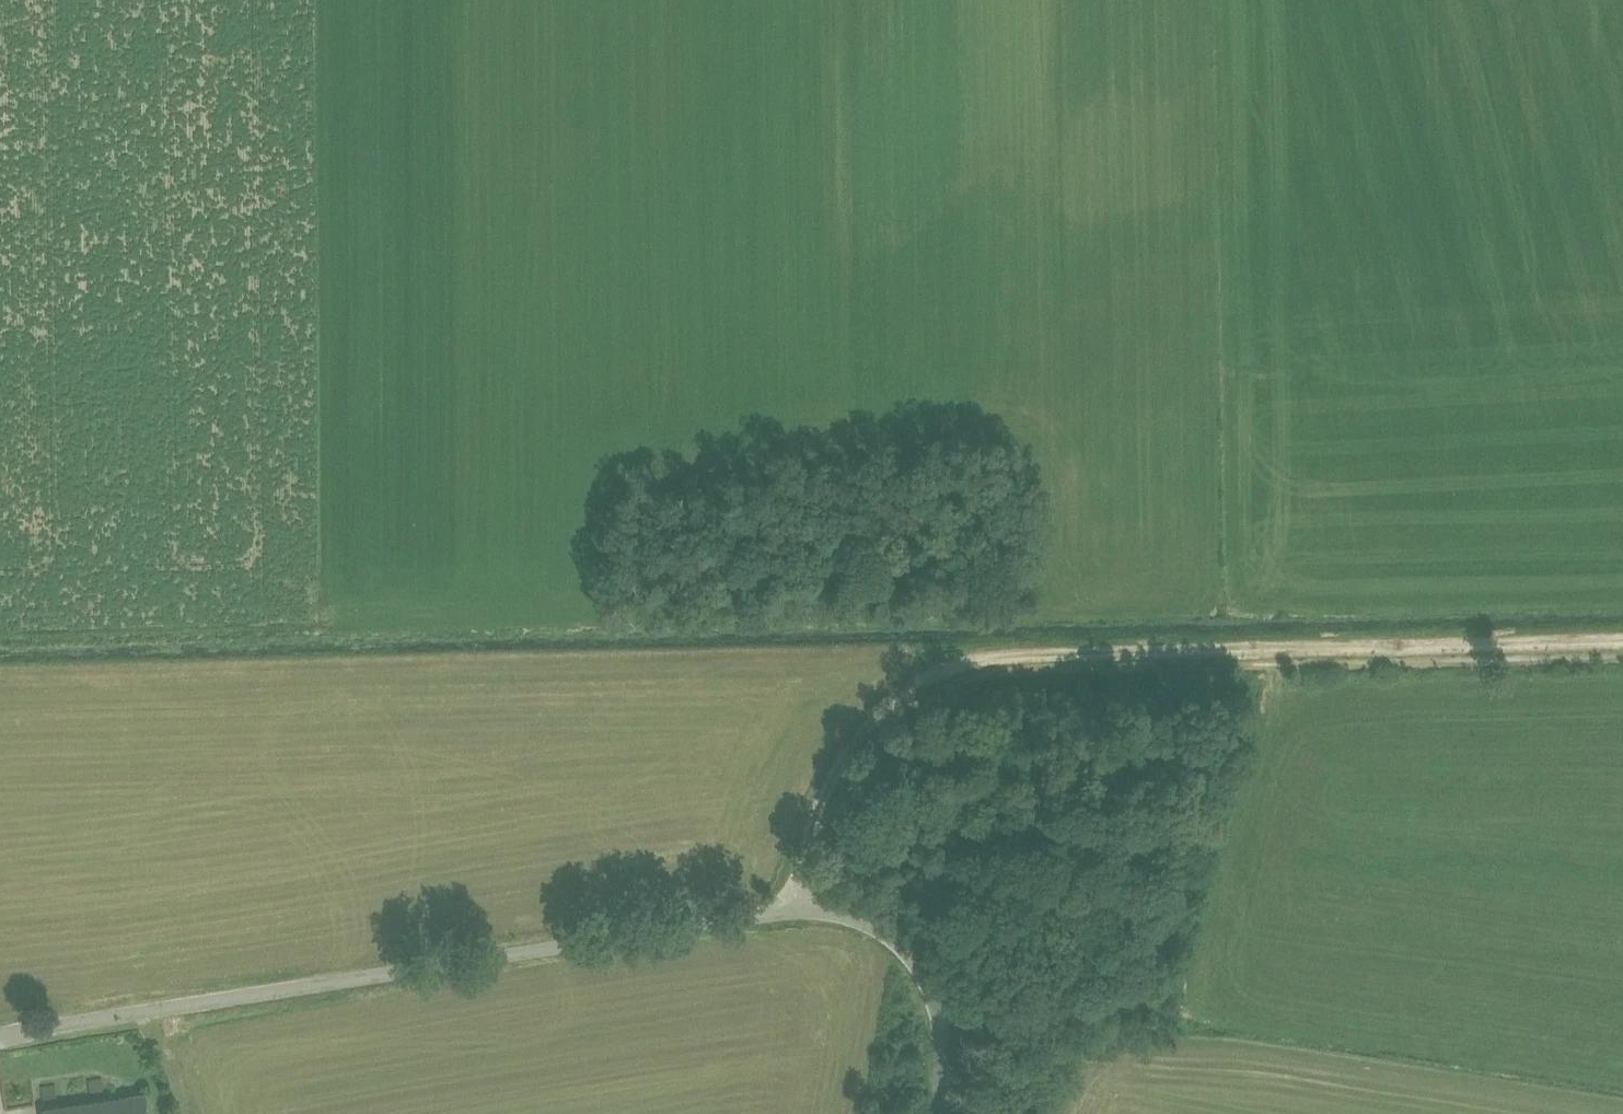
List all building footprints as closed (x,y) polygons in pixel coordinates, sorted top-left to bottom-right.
[(45,1113),(148,1113),(145,1093),(44,1108),(45,1113)]
